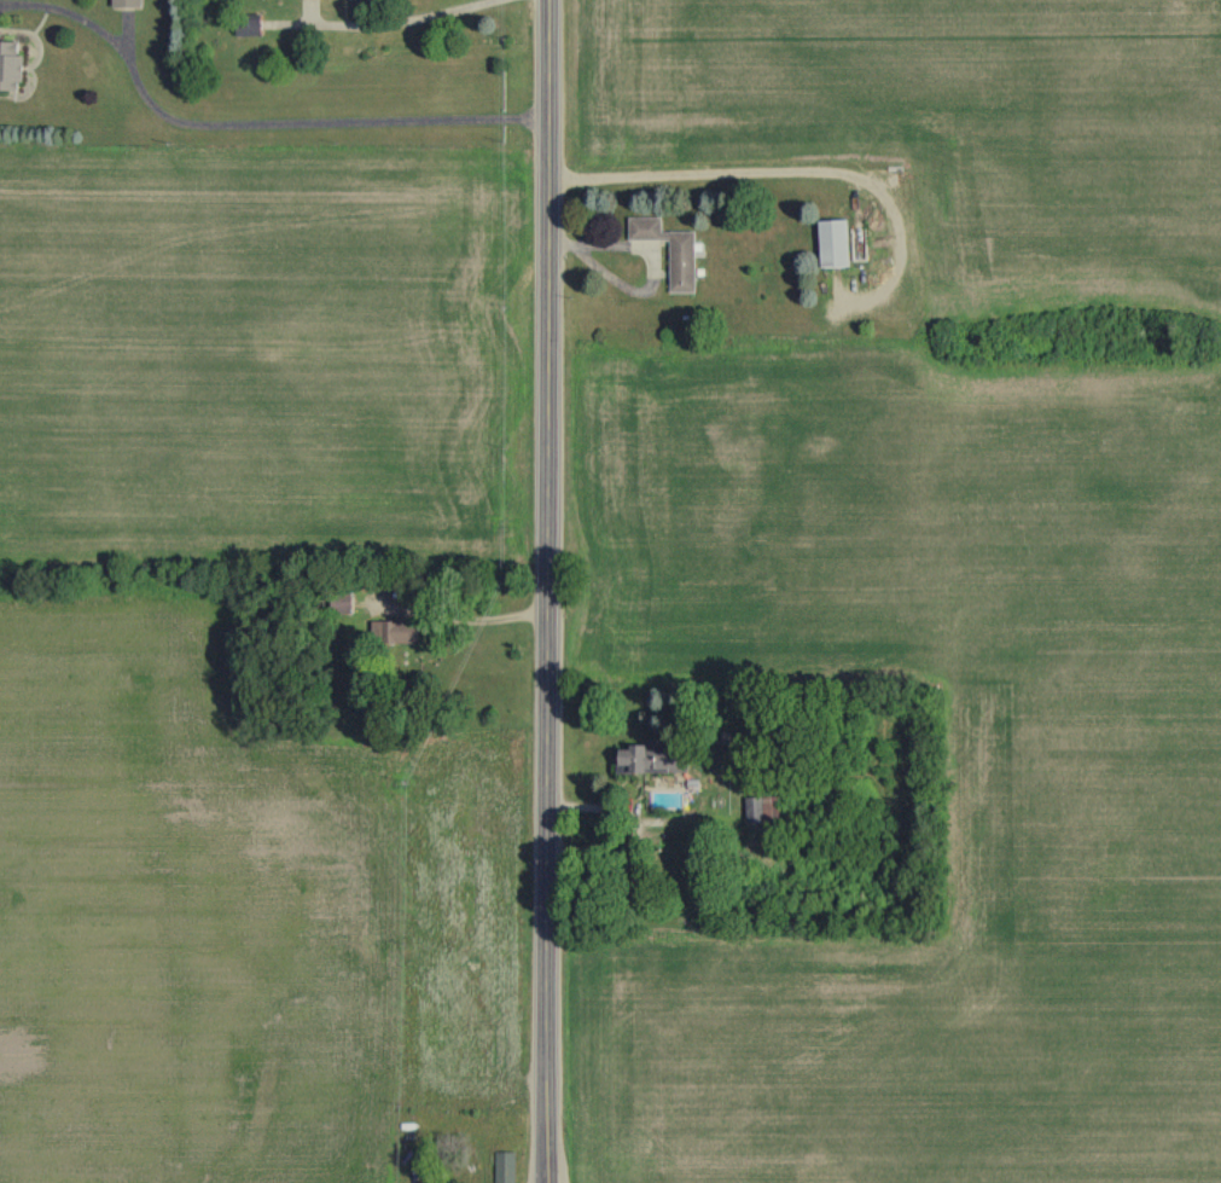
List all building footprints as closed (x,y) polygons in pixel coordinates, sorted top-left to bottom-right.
[(260,35),(260,13),(236,13),(236,35),(260,35)] [(21,90),(22,41),(0,40),(0,89),(21,90)] [(693,231),(660,231),(660,217),(628,217),(628,241),(668,241),(669,292),(694,292),(693,231)] [(819,267),(848,267),(848,219),(819,219),(819,267)] [(350,612),(350,594),(330,594),(330,612),(350,612)] [(417,644),(417,621),(370,621),(370,644),(417,644)] [(688,772),(688,745),(617,745),(617,773),(688,772)] [(781,796),(747,796),(747,825),(764,825),(764,831),(781,831),(781,796)] [(515,1150),(495,1150),(495,1182),(515,1182),(515,1150)]
